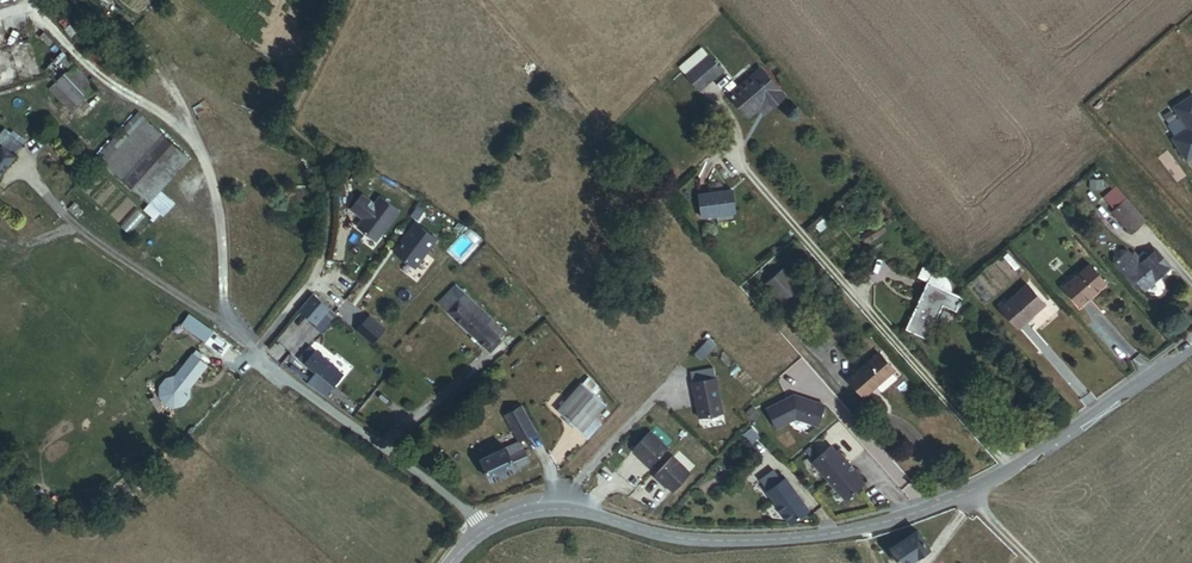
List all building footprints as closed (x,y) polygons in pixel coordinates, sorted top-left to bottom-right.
[(102,90),(68,55),(51,71),(63,85),(56,91),(78,113),(102,90)] [(707,79),(695,62),(671,82),(684,98),(707,79)] [(750,102),(759,112),(771,102),(745,72),(716,97),(732,116),(750,102)] [(1183,162),(1191,156),(1191,101),(1189,97),(1170,110),(1184,132),(1169,141),(1183,162)] [(748,120),(759,112),(750,102),(740,110),(748,120)] [(113,184),(155,140),(137,123),(96,167),(113,184)] [(172,157),(155,140),(113,184),(131,200),(172,157)] [(0,141),(0,165),(12,152),(0,141)] [(376,229),(399,198),(381,184),(373,195),(369,192),(371,190),(362,182),(351,196),(360,204),(361,203),(365,205),(357,215),(376,229)] [(1105,211),(1126,232),(1141,217),(1122,195),(1105,211)] [(727,201),(697,200),(697,221),(727,222),(727,201)] [(439,227),(418,211),(409,223),(410,224),(405,231),(403,230),(396,239),(416,256),(439,227)] [(1130,266),(1142,278),(1148,285),(1171,263),(1151,242),(1137,255),(1130,247),(1126,251),(1121,245),(1116,245),(1111,250),(1110,257),(1124,271),(1130,266)] [(798,278),(782,260),(765,274),(781,292),(798,278)] [(1089,261),(1062,285),(1077,304),(1104,280),(1089,261)] [(1136,285),(1142,278),(1130,266),(1123,272),(1136,285)] [(959,292),(925,277),(903,325),(925,335),(941,300),(953,306),(959,292)] [(1027,281),(998,305),(1016,325),(1045,301),(1027,281)] [(439,297),(482,334),(490,340),(500,330),(494,323),(499,317),(490,308),(485,313),(482,311),(487,305),(466,285),(458,292),(451,285),(439,297)] [(570,296),(562,289),(552,300),(560,307),(570,296)] [(318,326),(330,310),(313,295),(301,311),(318,326)] [(708,331),(697,343),(703,348),(714,337),(708,331)] [(877,345),(846,373),(862,390),(892,364),(877,345)] [(202,364),(189,353),(160,392),(173,401),(202,364)] [(328,399),(344,377),(313,353),(308,357),(306,354),(300,360),(319,376),(311,387),(328,399)] [(697,409),(720,405),(713,369),(690,374),(697,409)] [(584,427),(598,413),(609,400),(586,378),(560,402),(584,427)] [(763,404),(773,423),(792,413),(814,420),(820,399),(790,390),(789,393),(785,395),(784,393),(763,404)] [(503,401),(516,426),(534,418),(520,392),(503,401)] [(756,406),(749,399),(743,405),(750,412),(756,406)] [(590,433),(604,418),(598,413),(584,427),(590,433)] [(647,459),(666,439),(648,422),(630,441),(641,451),(640,452),(647,459)] [(687,425),(681,431),(691,439),(696,434),(687,425)] [(516,426),(474,447),(484,469),(527,450),(516,426)] [(807,449),(813,444),(808,438),(802,444),(807,449)] [(828,439),(809,455),(843,493),(861,477),(851,465),(852,464),(840,450),(838,451),(828,439)] [(728,443),(717,454),(722,459),(732,448),(728,443)] [(670,483),(688,464),(670,447),(652,467),(659,474),(660,473),(670,483)] [(782,470),(779,473),(771,462),(759,471),(791,515),(806,503),(782,470)] [(890,553),(896,562),(916,562),(930,554),(920,536),(890,553)]
